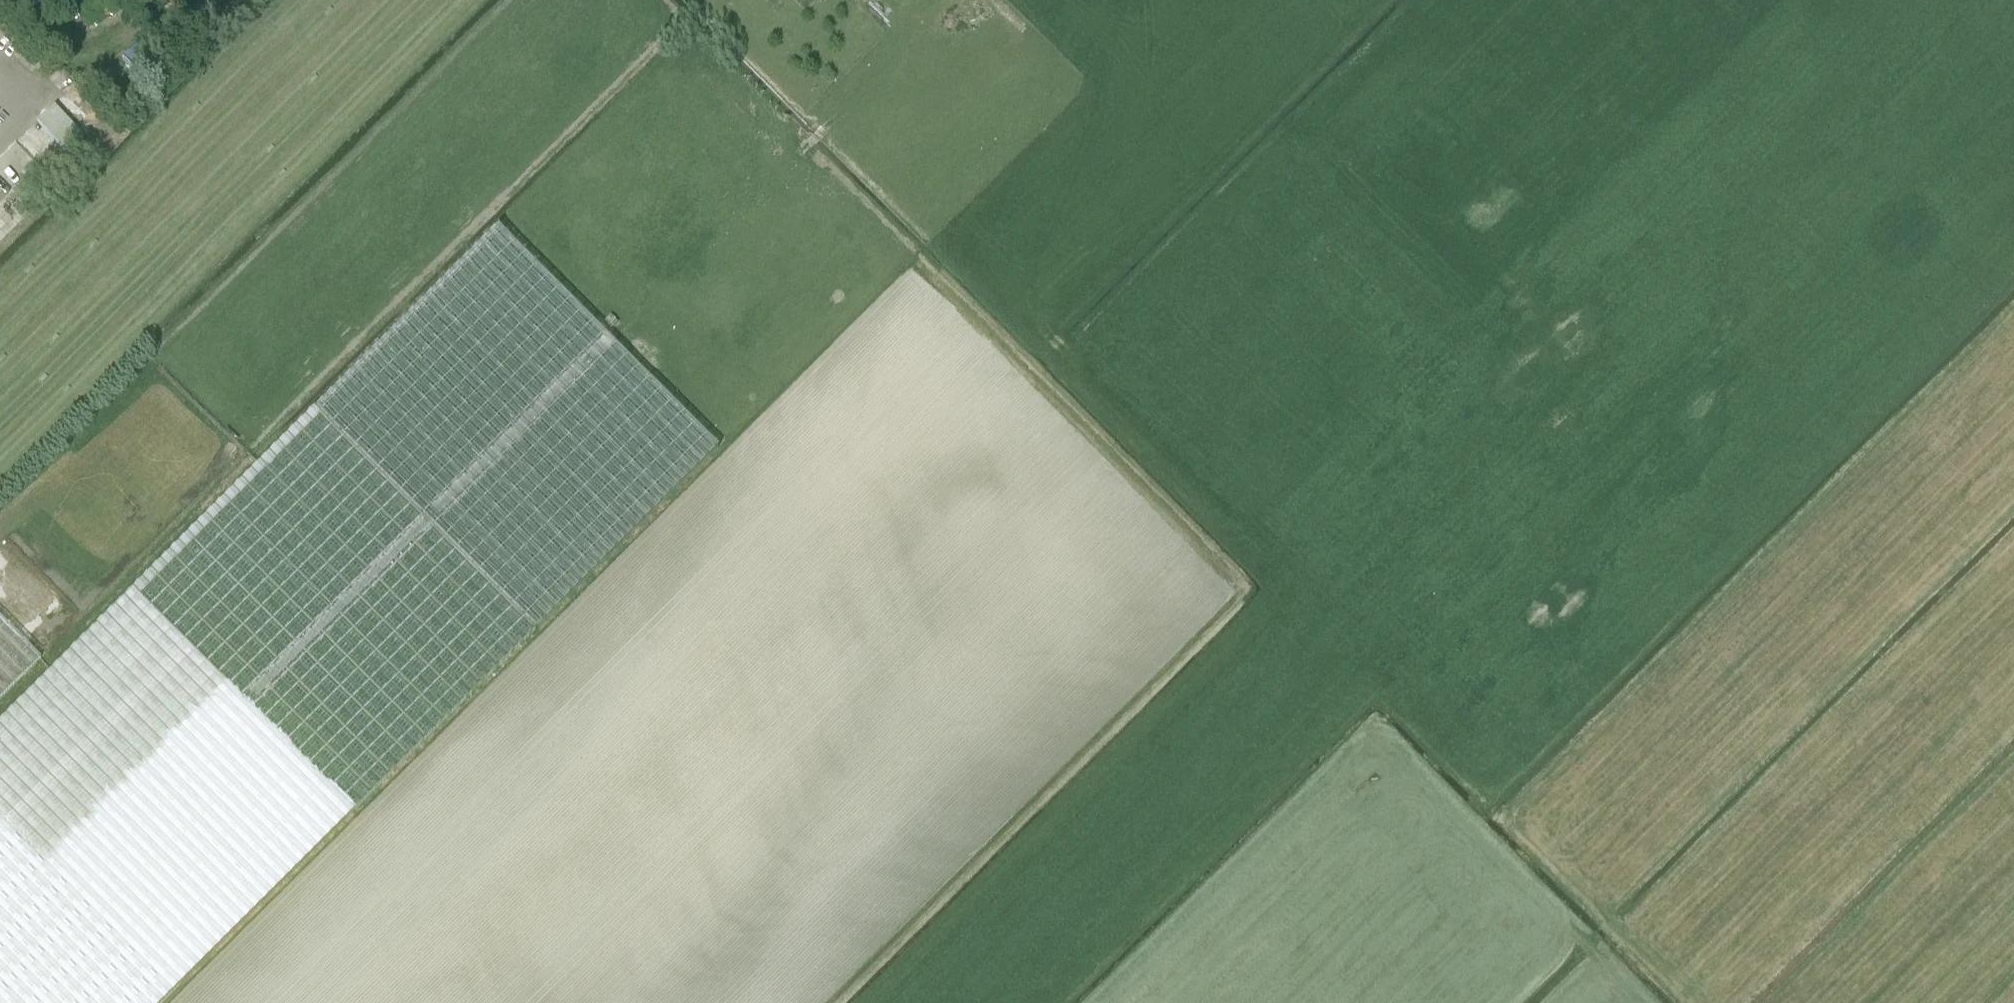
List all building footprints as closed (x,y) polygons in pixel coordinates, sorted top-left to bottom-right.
[(37,123),(65,153),(83,136),(54,106),(37,123)] [(535,632),(717,450),(496,228),(0,723),(0,1002),(162,1002),(535,632)] [(41,659),(0,618),(0,700),(41,659)]
